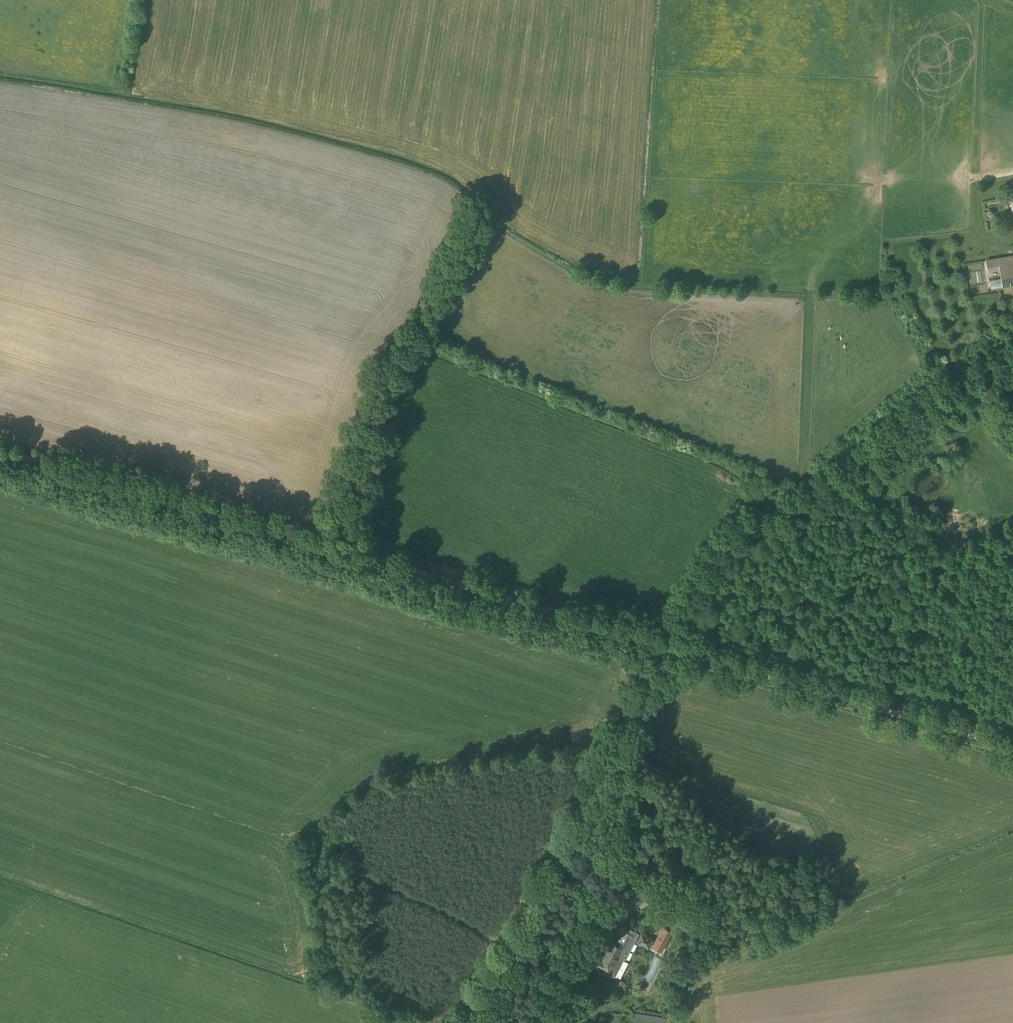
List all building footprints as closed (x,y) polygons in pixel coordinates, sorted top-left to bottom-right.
[(999,261),(998,258),(986,260),(988,270),(999,268),(1001,278),(989,280),(991,288),(1010,285),(1009,281),(1012,281),(1012,259),(999,261)] [(637,905),(648,893),(634,880),(623,891),(637,905)] [(614,976),(623,959),(624,958),(625,959),(638,934),(634,932),(619,924),(615,932),(623,936),(618,945),(609,940),(600,956),(599,956),(593,967),(596,968),(595,970),(601,973),(602,971),(610,975),(610,973),(614,976)] [(662,952),(672,931),(662,926),(651,947),(662,952)] [(653,939),(641,933),(637,942),(649,948),(653,939)]
